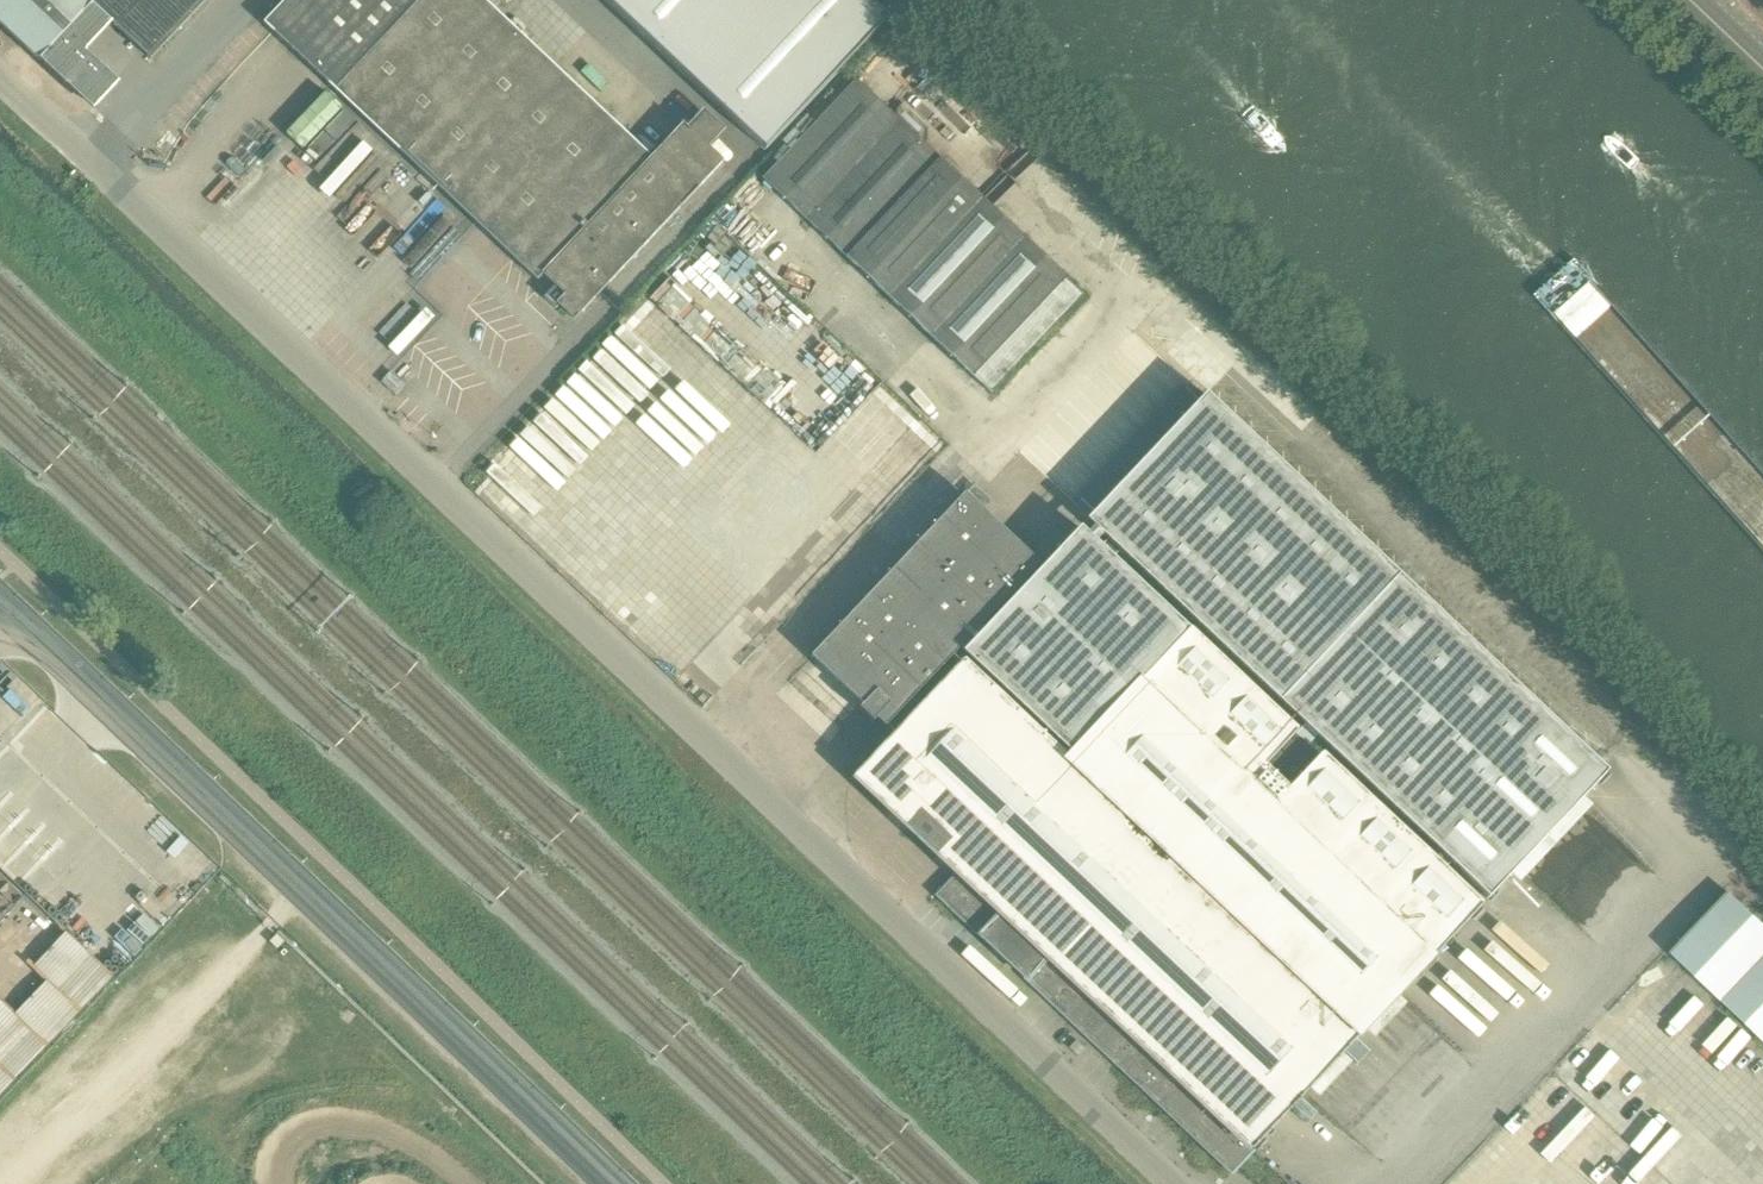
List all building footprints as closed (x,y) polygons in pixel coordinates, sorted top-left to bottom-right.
[(74,93),(99,66),(64,33),(91,4),(150,59),(206,0),(0,0),(0,24),(39,61),(39,60),(74,93)] [(447,196),(536,280),(536,281),(542,275),(554,285),(542,298),(554,309),(557,305),(574,320),(582,312),(591,302),(590,301),(594,297),(595,298),(722,163),(706,148),(715,139),(705,130),(712,123),(703,114),(687,130),(681,125),(668,138),(669,140),(665,144),(664,143),(657,150),(658,151),(651,159),(482,0),(288,0),(265,24),(447,196)] [(766,149),(898,9),(888,0),(609,0),(766,149)] [(763,179),(991,392),(1081,296),(940,160),(855,81),(763,179)] [(380,382),(395,395),(404,385),(389,371),(380,382)] [(811,657),(862,705),(858,709),(872,722),(876,718),(886,727),(961,648),(964,650),(962,652),(1070,755),(1066,760),(962,662),(854,776),(958,874),(938,895),(1039,991),(1037,992),(1043,998),(1045,996),(1231,1171),(1481,906),(1443,870),(1449,863),(1487,899),(1607,772),(1205,394),(1085,521),(1106,540),(1099,547),(1079,528),(1041,568),(964,495),(811,657)] [(1730,894),(1672,955),(1762,1042),(1762,925),(1730,894)]
